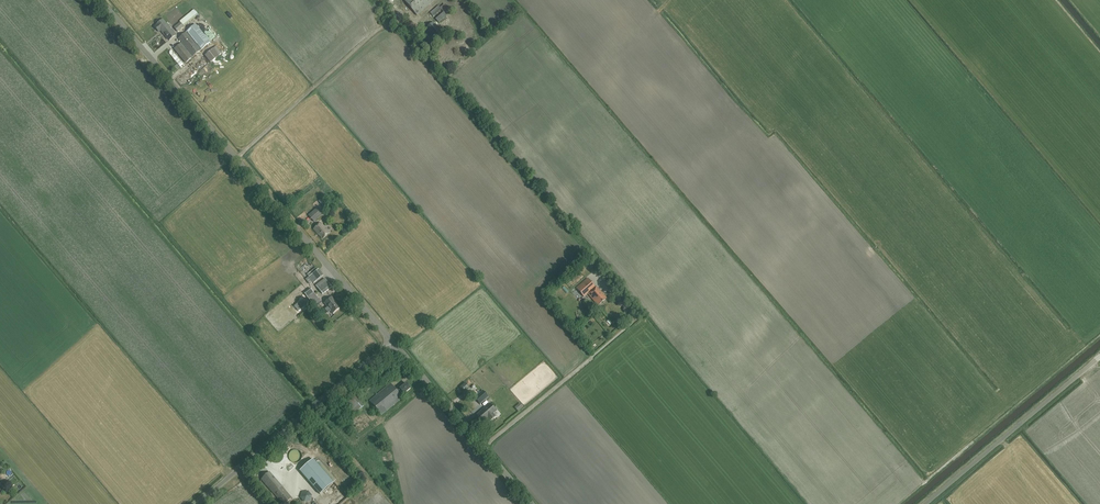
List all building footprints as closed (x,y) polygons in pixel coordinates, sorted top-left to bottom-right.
[(435,0),(403,0),(417,16),(435,0)] [(444,12),(437,18),(439,21),(446,15),(444,12)] [(168,41),(175,35),(163,19),(154,26),(159,32),(160,30),(168,41)] [(434,42),(443,35),(432,21),(425,27),(433,36),(431,38),(434,42)] [(180,22),(174,27),(178,32),(184,27),(180,22)] [(210,42),(195,24),(178,38),(193,56),(210,42)] [(185,63),(192,57),(181,43),(174,49),(185,63)] [(221,53),(215,46),(205,55),(210,62),(221,53)] [(314,222),(322,214),(317,208),(308,215),(314,222)] [(322,239),(329,233),(320,223),(313,229),(316,232),(317,232),(322,239)] [(314,283),(323,276),(318,270),(309,277),(314,283)] [(322,294),(331,287),(325,278),(316,285),(322,294)] [(597,305),(606,298),(596,286),(595,287),(588,279),(577,289),(584,297),(587,294),(597,305)] [(304,293),(312,303),(318,298),(310,288),(304,293)] [(333,313),(340,307),(331,297),(324,303),(327,306),(324,309),(324,310),(326,313),(328,313),(331,311),(333,313)] [(588,309),(592,305),(587,300),(583,303),(588,309)] [(404,394),(410,388),(406,383),(400,388),(400,389),(397,392),(390,383),(370,401),(381,415),(402,398),(400,395),(403,393),(404,394)] [(464,392),(470,388),(465,383),(460,387),(464,392)] [(480,404),(488,397),(482,390),(474,397),(480,404)] [(353,414),(364,406),(356,396),(345,405),(353,414)] [(483,422),(492,414),(486,406),(482,409),(483,410),(477,415),(483,422)] [(333,482),(317,463),(313,459),(300,471),(320,494),(333,483),(333,482)] [(292,498),(269,472),(261,479),(283,503),(285,503),(292,498)] [(310,501),(311,496),(308,492),(303,493),(301,498),(304,502),(310,501)]
